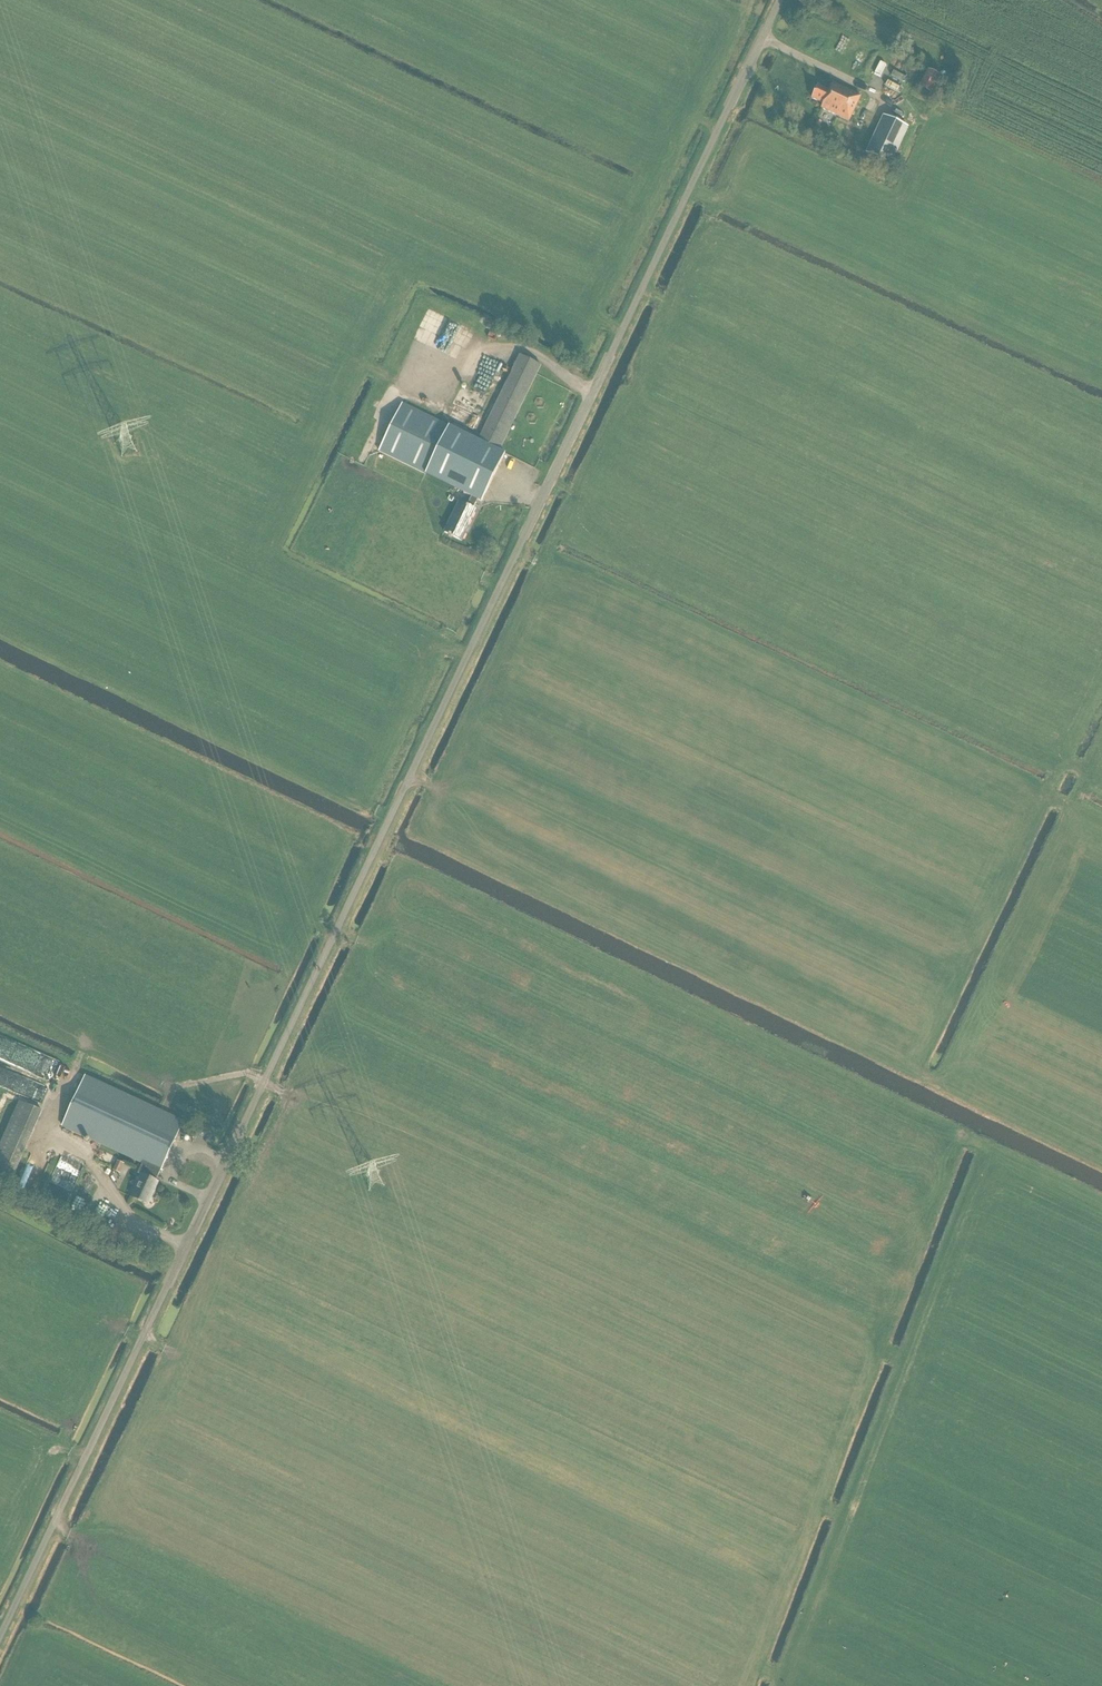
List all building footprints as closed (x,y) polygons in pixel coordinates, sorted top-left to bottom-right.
[(941,76),(928,69),(919,88),(932,95),(941,76)] [(810,84),(806,94),(814,97),(813,100),(819,102),(816,108),(845,121),(849,113),(851,114),(857,100),(859,101),(860,99),(858,98),(859,95),(831,83),(828,90),(819,86),(819,88),(810,84)] [(891,164),(908,128),(883,116),(866,152),(891,164)] [(471,385),(484,390),(496,361),(484,355),(471,385)] [(519,356),(477,441),(499,451),(540,366),(519,356)] [(481,502),(504,454),(499,451),(477,441),(402,404),(378,452),(471,497),(467,507),(458,503),(444,533),(462,541),(466,532),(465,531),(475,511),(472,510),(477,500),(481,502)] [(161,1171),(184,1122),(86,1076),(63,1126),(142,1163),(138,1173),(142,1175),(131,1198),(148,1206),(158,1183),(156,1181),(161,1171)] [(19,1101),(0,1144),(0,1181),(10,1185),(43,1111),(19,1101)] [(87,1188),(87,1183),(87,1177),(84,1172),(81,1168),(76,1165),(71,1163),(65,1163),(60,1165),(55,1168),(51,1172),(49,1177),(48,1183),(49,1188),(51,1193),(55,1198),(60,1201),(65,1202),(71,1202),(76,1201),(81,1198),(84,1193),(87,1188)]
